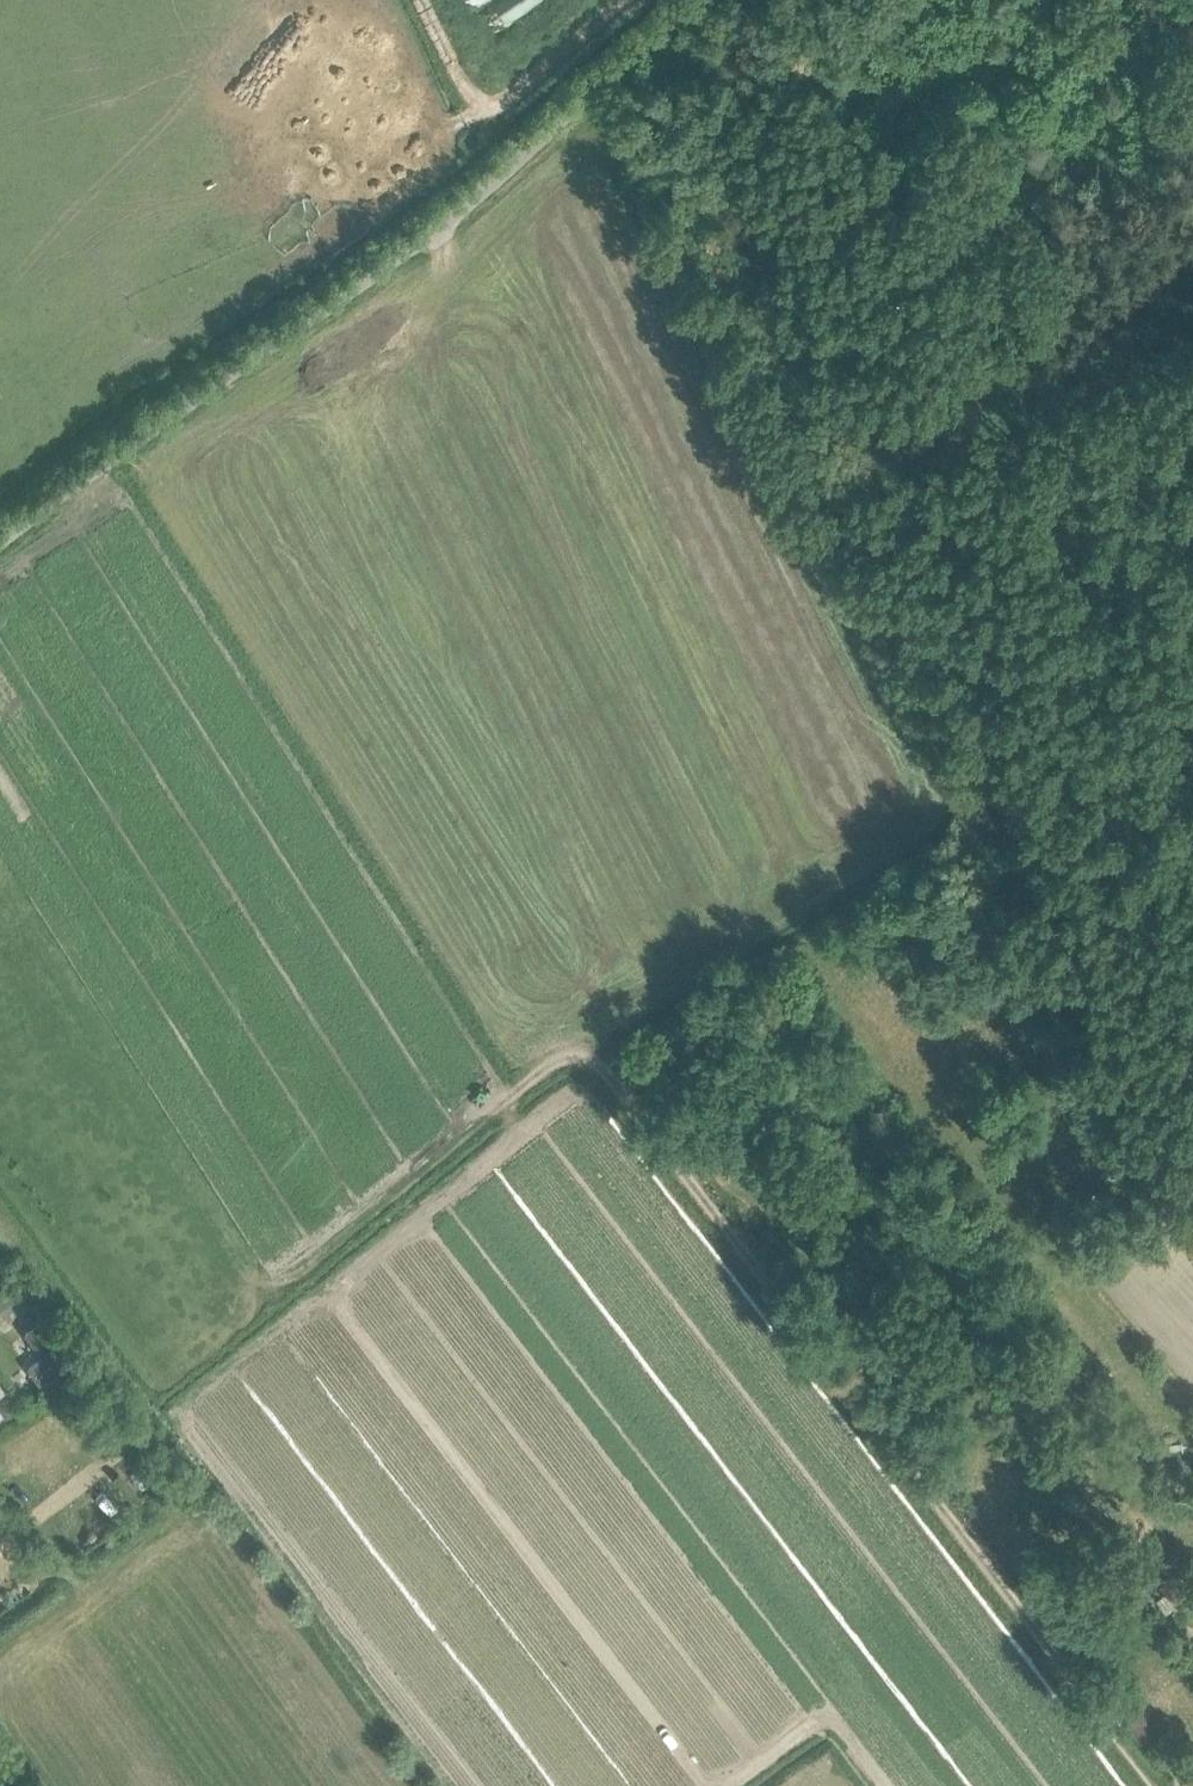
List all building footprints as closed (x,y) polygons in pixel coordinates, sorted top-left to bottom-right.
[(0,1301),(0,1312),(2,1316),(23,1302),(15,1290),(0,1301)] [(36,1390),(23,1400),(29,1407),(42,1397),(36,1390)] [(0,1405),(0,1410),(6,1417),(17,1409),(9,1398),(0,1405)]
